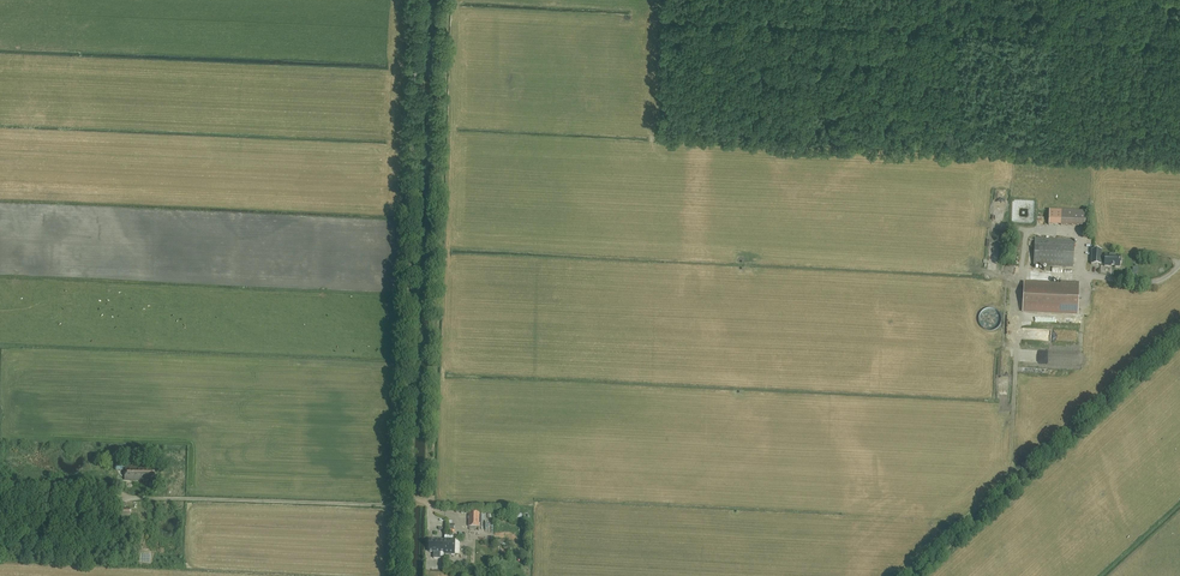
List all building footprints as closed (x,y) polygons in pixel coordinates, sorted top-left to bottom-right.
[(1061,208),(1061,223),(1084,223),(1084,208),(1061,208)] [(1034,265),(1073,267),(1074,240),(1035,238),(1034,265)] [(1120,258),(1120,256),(1105,255),(1105,257),(1101,257),(1102,250),(1092,249),(1091,264),(1101,264),(1101,263),(1104,263),(1104,265),(1119,266),(1120,262),(1121,262),(1121,258),(1120,258)] [(1024,282),(1022,311),(1078,314),(1079,282),(1062,281),(1062,284),(1024,282)] [(148,479),(154,480),(154,467),(125,466),(125,479),(148,480),(148,479)] [(469,526),(479,527),(479,512),(469,512),(469,526)] [(445,539),(445,540),(430,539),(429,551),(434,551),(434,557),(440,558),(441,552),(444,552),(444,553),(455,553),(455,539),(445,539)]
